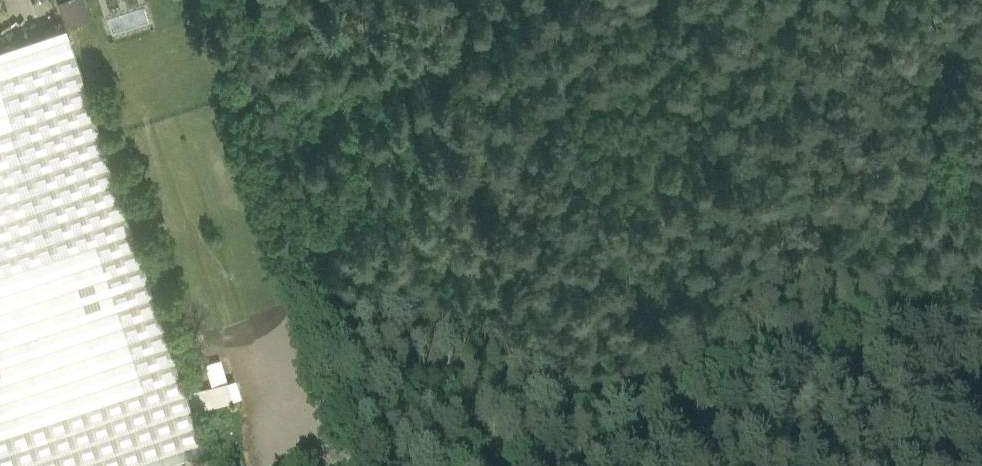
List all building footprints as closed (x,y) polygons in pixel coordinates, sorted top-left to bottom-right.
[(78,21),(71,0),(61,0),(69,24),(78,21)] [(203,446),(162,318),(67,26),(0,48),(0,465),(143,465),(203,446)] [(99,83),(104,96),(116,92),(111,79),(99,83)] [(201,388),(206,408),(235,399),(229,379),(201,388)]
